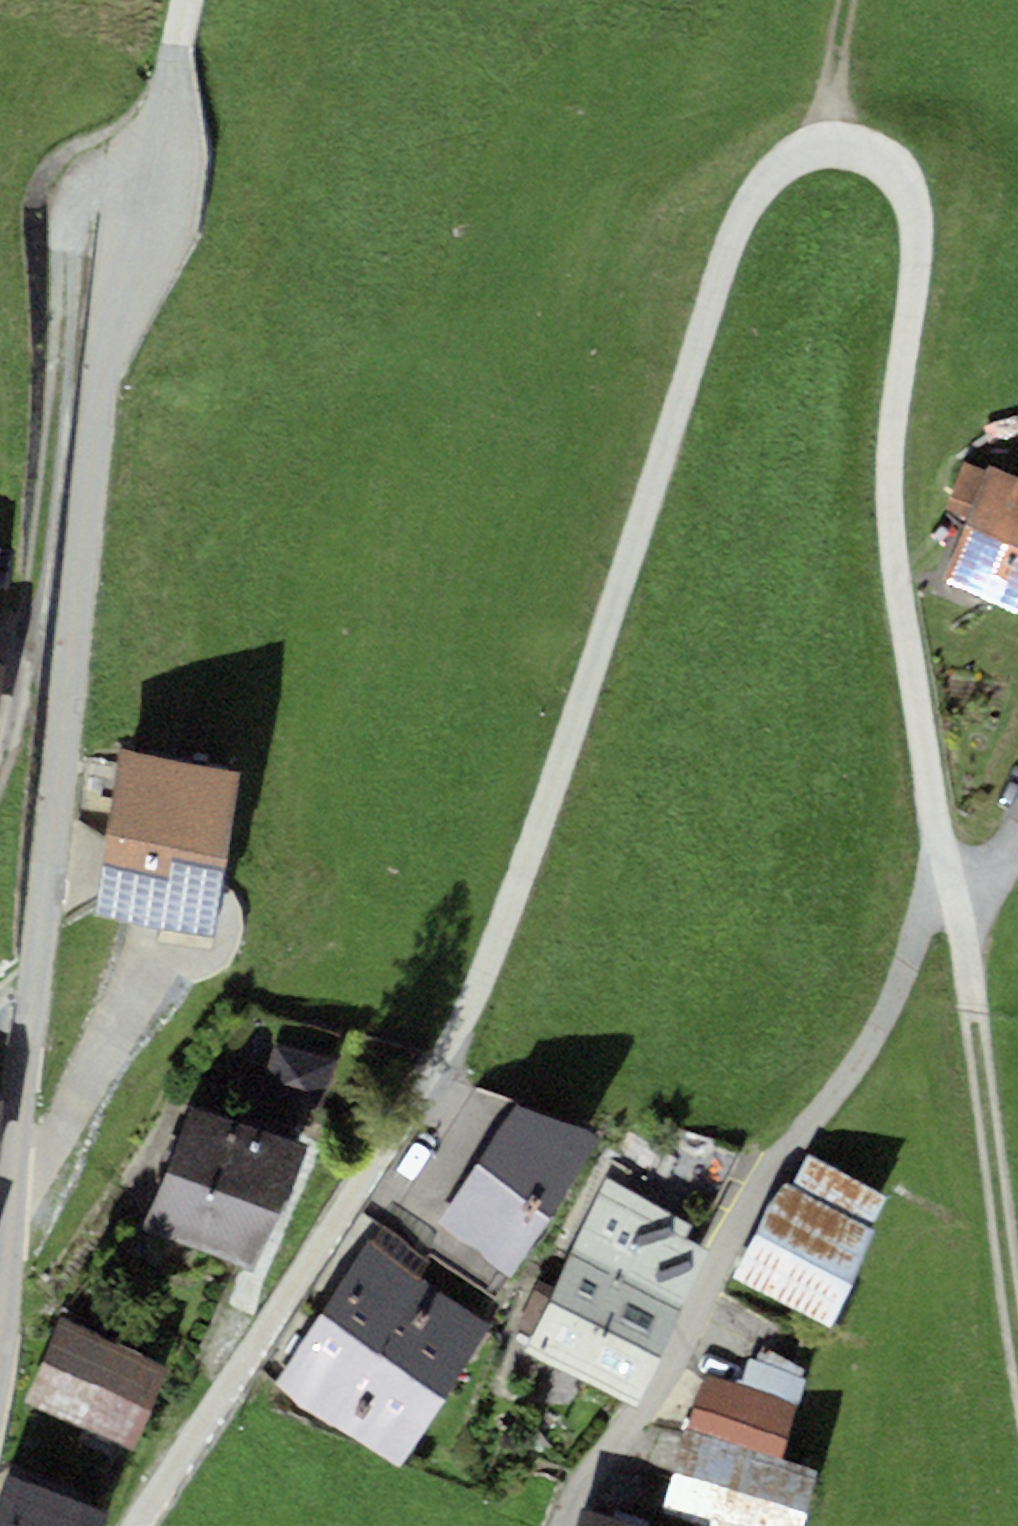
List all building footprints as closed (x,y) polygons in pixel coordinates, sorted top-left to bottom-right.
[(989,466),(987,472),(965,463),(945,512),(967,520),(942,583),(1017,614),(1017,478),(989,466)] [(8,668),(0,667),(0,711),(8,668)] [(212,937),(239,772),(118,752),(91,918),(212,937)] [(275,1046),(260,1091),(320,1111),(335,1065),(275,1046)] [(189,1106),(143,1228),(258,1272),(304,1150),(189,1106)] [(515,1108),(439,1223),(514,1271),(599,1137),(515,1108)] [(789,1190),(871,1228),(887,1194),(805,1155),(789,1190)] [(570,1255),(680,1313),(711,1255),(683,1240),(691,1225),(606,1181),(570,1255)] [(831,1329),(877,1231),(871,1228),(789,1190),(781,1186),(735,1284),(831,1329)] [(400,1467),(490,1322),(367,1244),(277,1389),(400,1467)] [(680,1313),(570,1255),(528,1351),(635,1407),(680,1313)] [(172,1367),(58,1317),(22,1401),(136,1450),(172,1367)] [(742,1385),(800,1403),(808,1377),(750,1360),(742,1385)] [(707,1374),(690,1431),(782,1459),(800,1403),(742,1385),(707,1374)] [(684,1429),(659,1512),(704,1525),(801,1525),(818,1471),(782,1459),(690,1431),(684,1429)] [(107,1508),(9,1473),(0,1499),(0,1525),(100,1525),(107,1508)] [(582,1510),(577,1525),(630,1525),(582,1510)]
